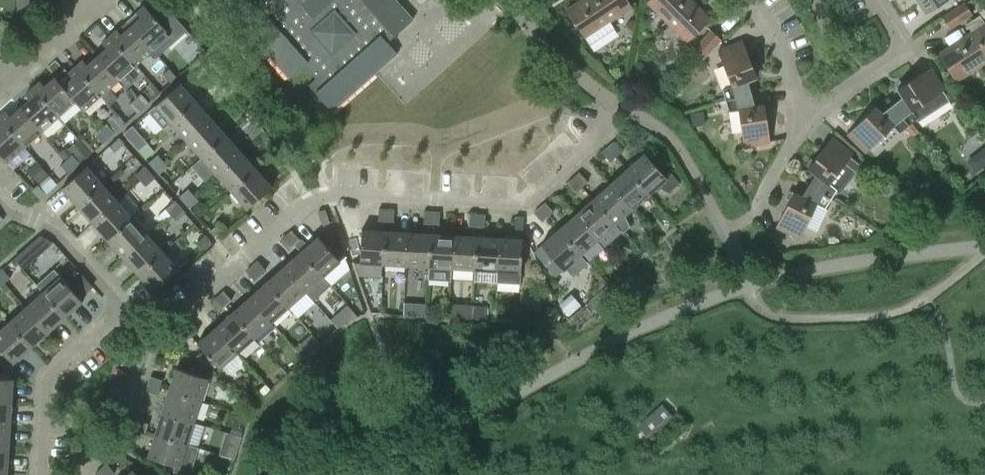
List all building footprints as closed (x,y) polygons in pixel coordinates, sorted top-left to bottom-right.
[(240,30),(240,31),(241,32),(249,25),(254,31),(250,35),(251,35),(289,77),(288,78),(289,79),(304,65),(316,79),(310,85),(309,84),(308,85),(332,112),(333,111),(333,110),(377,72),(397,54),(386,42),(412,19),(396,0),(214,0),(240,30)] [(628,0),(583,0),(580,2),(581,4),(569,12),(568,10),(567,11),(589,45),(614,28),(609,20),(620,13),(619,11),(629,4),(630,7),(632,6),(628,0)] [(648,1),(649,2),(650,1),(659,9),(658,11),(667,20),(660,27),(661,28),(671,18),(677,24),(676,25),(689,39),(687,41),(688,41),(710,19),(709,18),(707,20),(697,10),(699,8),(692,1),(689,0),(649,0),(648,1)] [(926,14),(948,0),(917,0),(926,14)] [(965,4),(943,18),(950,28),(972,14),(965,4)] [(131,26),(153,50),(170,35),(144,6),(136,13),(127,21),(131,26)] [(17,9),(16,28),(28,33),(29,10),(17,9)] [(972,33),(965,38),(965,41),(941,56),(940,54),(939,55),(955,81),(957,80),(955,78),(965,72),(967,74),(978,66),(976,62),(982,59),(984,60),(984,59),(984,25),(979,16),(966,24),(972,33)] [(127,21),(110,36),(136,65),(153,50),(131,26),(127,21)] [(712,31),(694,50),(703,59),(721,39),(712,31)] [(119,80),(136,65),(110,36),(103,43),(107,48),(97,56),(119,80)] [(723,89),(726,101),(751,94),(748,81),(756,77),(743,41),(718,51),(732,86),(723,89)] [(102,96),(102,95),(111,105),(119,98),(110,88),(119,80),(97,56),(87,65),(83,60),(76,67),(102,96)] [(65,69),(55,77),(55,78),(76,102),(75,102),(84,112),(85,111),(101,129),(105,124),(89,107),(102,96),(76,67),(69,73),(65,69)] [(903,97),(892,105),(909,126),(916,120),(918,122),(949,102),(943,91),(944,90),(930,68),(897,89),(903,97)] [(178,77),(169,69),(163,74),(170,83),(178,77)] [(40,82),(33,88),(59,117),(75,102),(76,102),(55,78),(45,87),(40,82)] [(164,129),(171,123),(196,101),(182,86),(182,85),(181,83),(155,106),(149,112),(164,129)] [(30,100),(21,108),(42,132),(59,117),(33,88),(26,95),(30,100)] [(135,99),(143,108),(149,103),(141,94),(135,99)] [(755,106),(751,94),(726,101),(729,112),(739,110),(744,147),(770,143),(764,105),(755,106)] [(143,108),(135,99),(129,105),(137,113),(143,108)] [(211,118),(196,101),(171,123),(186,140),(211,118)] [(866,153),(869,150),(876,157),(900,133),(909,126),(892,105),(882,113),(875,107),(848,134),(866,153)] [(0,118),(0,119),(25,147),(42,132),(21,108),(11,117),(6,112),(0,118)] [(226,135),(211,118),(186,140),(201,157),(226,135)] [(0,119),(0,155),(7,163),(25,147),(0,119)] [(101,130),(109,138),(114,133),(107,124),(101,130)] [(124,133),(139,151),(148,143),(133,125),(124,133)] [(109,138),(101,130),(95,135),(103,144),(109,138)] [(241,152),(226,135),(201,157),(217,174),(241,152)] [(816,174),(809,185),(831,199),(836,191),(840,194),(856,173),(845,164),(853,154),(832,137),(808,168),(816,174)] [(115,152),(124,144),(119,138),(110,146),(115,152)] [(73,154),(66,160),(74,169),(92,153),(80,140),(69,149),(73,154)] [(609,147),(616,156),(622,151),(614,142),(609,147)] [(616,156),(609,147),(602,153),(610,161),(616,156)] [(217,174),(232,191),(256,169),(241,152),(217,174)] [(669,171),(665,175),(644,153),(642,155),(643,155),(628,169),(649,193),(658,186),(669,192),(679,183),(669,171)] [(154,169),(163,161),(158,155),(149,163),(154,169)] [(74,169),(66,160),(60,165),(68,174),(74,169)] [(163,161),(154,169),(159,174),(168,167),(163,161)] [(78,206),(102,184),(88,169),(89,168),(87,166),(62,189),(64,191),(64,190),(78,206)] [(141,181),(150,173),(144,167),(135,175),(141,181)] [(270,185),(256,169),(232,191),(246,207),(245,207),(247,209),(272,187),(270,185)] [(632,208),(649,193),(628,169),(611,184),(632,208)] [(574,178),(582,186),(588,181),(580,172),(574,178)] [(150,173),(141,181),(146,186),(155,179),(150,173)] [(582,186),(574,178),(568,183),(576,192),(582,186)] [(78,206),(93,223),(118,201),(102,184),(78,206)] [(632,208),(611,184),(594,199),(615,223),(622,232),(630,225),(623,216),(632,208)] [(40,200),(42,198),(46,194),(38,185),(32,191),(40,200)] [(825,209),(831,199),(809,185),(801,196),(793,192),(776,227),(799,239),(817,205),(825,209)] [(185,202),(193,195),(188,189),(180,197),(185,202)] [(193,195),(185,202),(190,209),(199,201),(193,195)] [(594,199),(577,214),(598,239),(605,247),(622,232),(615,223),(594,199)] [(93,223),(108,240),(133,219),(118,201),(93,223)] [(171,215),(180,207),(175,201),(166,209),(171,215)] [(540,208),(548,217),(554,211),(546,203),(540,208)] [(180,207),(171,215),(176,221),(185,213),(180,207)] [(548,217),(540,208),(534,214),(542,222),(548,217)] [(386,222),(387,209),(379,209),(378,221),(386,222)] [(387,209),(386,222),(394,222),(395,210),(387,209)] [(432,224),(433,212),(424,212),(424,224),(432,224)] [(433,212),(432,224),(440,225),(440,212),(433,212)] [(477,227),(478,215),(470,214),(469,226),(477,227)] [(577,214),(560,230),(581,253),(598,239),(577,214)] [(478,215),(477,227),(485,227),(486,215),(478,215)] [(524,217),(516,217),(515,229),(524,229),(524,217)] [(108,240),(124,257),(148,236),(133,219),(108,240)] [(210,231),(216,237),(224,229),(219,224),(210,231)] [(363,263),(384,264),(386,231),(365,230),(365,229),(362,229),(360,263),(363,263)] [(565,268),(581,253),(560,230),(544,244),(543,243),(541,245),(563,270),(565,268)] [(316,239),(309,245),(301,238),(299,240),(292,231),(286,236),(294,245),(295,244),(301,252),(300,253),(322,277),(338,263),(338,264),(340,262),(318,236),(316,238),(316,239)] [(408,232),(386,231),(384,264),(407,265),(408,232)] [(407,265),(429,267),(431,234),(408,232),(407,265)] [(429,267),(431,267),(430,280),(452,281),(453,268),(452,268),(454,235),(431,234),(429,267)] [(211,241),(205,235),(196,244),(202,250),(211,241)] [(452,268),(453,268),(475,269),(477,236),(454,235),(452,268)] [(124,257),(139,274),(163,253),(148,236),(124,257)] [(294,245),(286,236),(280,241),(287,250),(294,245)] [(475,269),(498,271),(500,238),(477,236),(475,269)] [(498,271),(499,271),(498,283),(520,284),(523,238),(520,238),(520,239),(500,238),(498,271)] [(14,259),(22,268),(31,260),(23,251),(14,259)] [(704,261),(702,255),(701,252),(695,254),(699,263),(704,261)] [(177,268),(163,253),(139,274),(153,290),(152,290),(154,292),(179,269),(177,267),(177,268)] [(305,292),(322,277),(300,253),(284,268),(305,292)] [(252,266),(260,275),(266,270),(258,261),(252,266)] [(260,275),(252,266),(246,271),(254,280),(260,275)] [(288,307),(305,292),(284,268),(267,283),(288,307)] [(10,277),(3,269),(0,271),(0,278),(4,283),(10,277)] [(54,270),(38,285),(44,292),(65,316),(80,303),(81,303),(83,302),(54,270)] [(271,323),(288,307),(267,283),(250,298),(271,323)] [(218,297),(226,305),(232,300),(224,291),(218,297)] [(65,316),(44,292),(26,308),(27,308),(48,332),(65,316)] [(568,316),(580,305),(571,295),(558,305),(568,316)] [(226,305),(218,297),(212,302),(220,311),(226,305)] [(250,298),(233,313),(254,337),(271,323),(250,298)] [(27,308),(9,323),(31,347),(48,332),(27,308)] [(233,313),(216,328),(237,352),(254,337),(233,313)] [(190,322),(184,328),(191,336),(197,331),(190,322)] [(14,363),(16,361),(15,361),(31,347),(9,323),(0,331),(0,348),(14,363)] [(237,352),(216,328),(200,342),(198,344),(220,369),(222,367),(228,373),(243,359),(237,352)] [(176,370),(170,390),(201,400),(207,380),(208,380),(209,378),(177,367),(176,370)] [(149,384),(160,387),(162,380),(151,376),(149,384)] [(12,402),(13,381),(14,381),(14,379),(0,378),(0,401),(12,402)] [(160,387),(149,384),(146,391),(158,395),(160,387)] [(170,390),(163,412),(194,422),(201,400),(170,390)] [(10,425),(12,402),(0,401),(0,424),(10,425)] [(163,412),(156,434),(187,444),(194,422),(163,412)] [(135,427),(146,430),(149,423),(137,419),(135,427)] [(10,425),(0,424),(0,447),(9,448),(10,425)] [(146,430),(135,427),(132,434),(144,438),(146,430)] [(156,434),(149,454),(149,453),(148,456),(176,465),(174,471),(186,474),(190,474),(198,447),(156,434)] [(9,448),(0,447),(0,470),(7,470),(9,448)] [(106,474),(112,474),(115,472),(107,463),(101,469),(106,474)]
